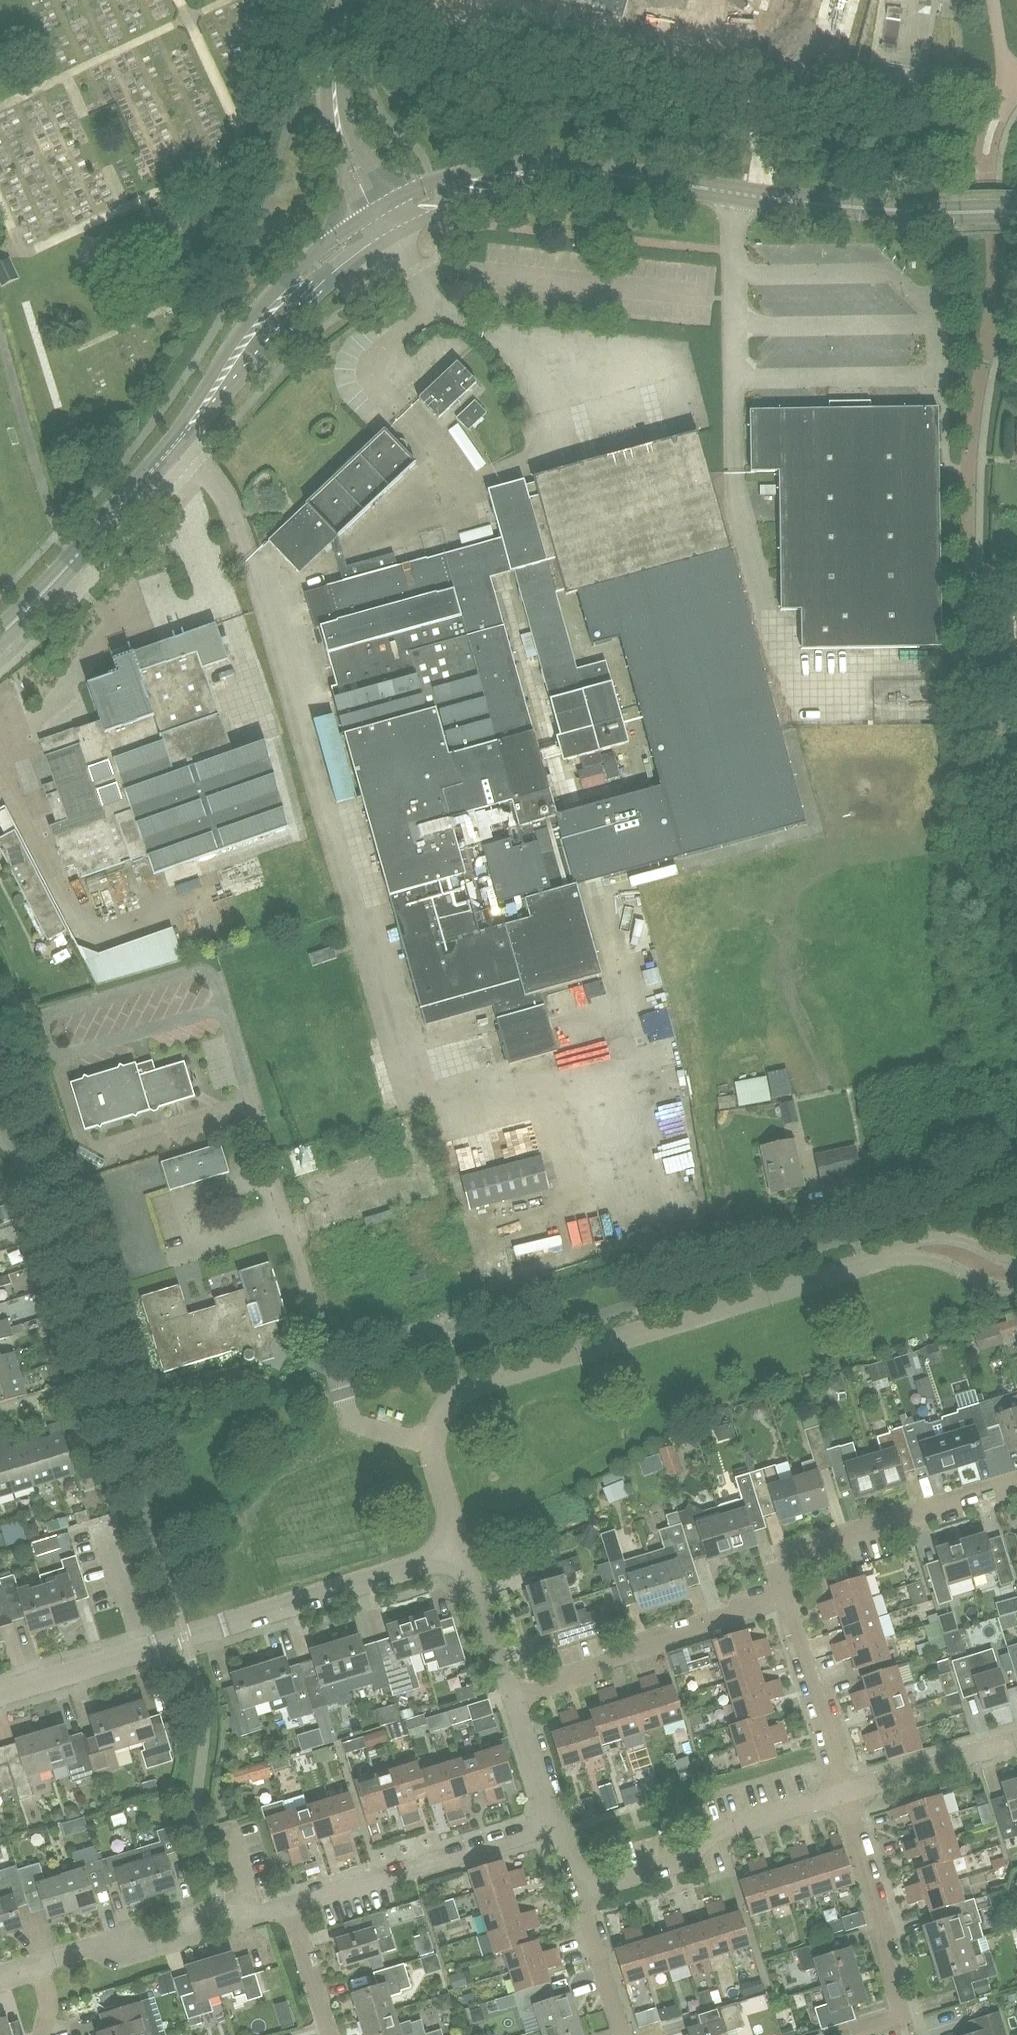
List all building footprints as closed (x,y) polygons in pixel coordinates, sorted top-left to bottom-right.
[(894,35),(895,10),(881,9),(880,34),(894,35)] [(19,279),(9,259),(0,263),(0,280),(3,287),(19,279)] [(476,383),(457,363),(419,398),(438,419),(476,383)] [(488,413),(475,400),(457,418),(469,430),(488,413)] [(801,649),(941,647),(937,408),(749,411),(750,472),(778,472),(780,610),(800,610),(801,649)] [(453,422),(444,428),(471,468),(480,462),(453,422)] [(384,430),(306,503),(307,504),(269,541),(299,573),(332,542),(343,581),(327,586),(327,587),(304,593),(315,629),(320,627),(336,686),(330,687),(425,1025),(492,1006),(509,1065),(557,1051),(540,992),(601,975),(576,888),(804,825),(730,550),(697,433),(487,490),(501,538),(427,559),(426,558),(397,566),(394,554),(347,567),(339,536),(415,463),(384,430)] [(454,531),(457,543),(488,534),(485,523),(454,531)] [(129,647),(114,653),(112,653),(119,673),(87,684),(101,722),(78,730),(79,729),(49,738),(41,741),(55,782),(51,784),(51,783),(43,786),(57,825),(51,827),(62,859),(74,855),(81,878),(147,855),(154,875),(288,827),(265,741),(232,752),(203,669),(228,661),(215,623),(132,653),(129,644),(128,644),(129,647)] [(331,806),(352,800),(329,718),(308,724),(331,806)] [(68,931),(16,830),(5,809),(0,812),(0,826),(1,825),(6,835),(0,838),(0,847),(49,941),(68,931)] [(103,874),(79,882),(83,893),(107,884),(103,874)] [(175,889),(196,883),(193,874),(172,880),(175,889)] [(202,901),(178,905),(180,916),(204,912),(202,901)] [(169,930),(79,954),(87,984),(177,960),(169,930)] [(177,941),(178,949),(199,947),(198,939),(177,941)] [(309,955),(312,967),(336,958),(332,947),(309,955)] [(652,1029),(667,1027),(664,1006),(649,1009),(652,1029)] [(159,1108),(194,1097),(184,1062),(155,1071),(152,1060),(136,1065),(135,1063),(123,1067),(120,1065),(118,1069),(88,1078),(84,1076),(82,1079),(70,1083),(85,1130),(96,1127),(100,1129),(102,1125),(132,1116),(136,1118),(138,1114),(150,1110),(153,1112),(157,1111),(159,1108)] [(735,1089),(763,1083),(761,1073),(732,1079),(735,1089)] [(731,1089),(732,1101),(766,1099),(765,1087),(731,1089)] [(771,1194),(802,1187),(793,1142),(762,1149),(771,1194)] [(161,1162),(170,1191),(230,1172),(221,1144),(161,1162)] [(815,1154),(821,1183),(862,1174),(856,1145),(815,1154)] [(542,1155),(461,1176),(470,1210),(550,1189),(542,1155)] [(583,1212),(588,1244),(617,1240),(612,1208),(583,1212)] [(365,1219),(367,1227),(394,1218),(392,1210),(365,1219)] [(507,1245),(510,1255),(558,1245),(556,1234),(507,1245)] [(239,1273),(244,1290),(214,1299),(216,1307),(188,1315),(179,1286),(141,1297),(164,1373),(232,1352),(231,1347),(235,1346),(245,1351),(244,1353),(244,1356),(246,1360),(247,1360),(251,1360),(254,1357),(259,1347),(261,1348),(269,1346),(277,1331),(274,1323),(287,1319),(270,1263),(239,1273)] [(429,1280),(425,1268),(417,1271),(418,1275),(411,1277),(413,1285),(429,1280)] [(11,1284),(9,1275),(0,1278),(0,1287),(11,1284)] [(25,1323),(22,1315),(0,1321),(0,1331),(25,1323)] [(12,1336),(25,1332),(22,1324),(25,1323),(0,1331),(0,1340),(12,1336)] [(0,1357),(0,1380),(20,1374),(14,1353),(0,1357)] [(878,1361),(883,1379),(909,1373),(904,1354),(878,1361)] [(20,1374),(0,1380),(0,1404),(27,1395),(20,1374)] [(913,1381),(920,1401),(932,1396),(925,1376),(913,1381)] [(949,1395),(954,1410),(974,1403),(969,1388),(949,1395)] [(1007,1412),(1002,1397),(980,1404),(987,1428),(1000,1425),(1009,1453),(1016,1450),(1016,1409),(1007,1412)] [(987,1429),(987,1428),(980,1404),(957,1411),(958,1413),(942,1418),(943,1421),(957,1468),(984,1460),(978,1441),(990,1437),(987,1429)] [(827,1451),(819,1427),(815,1414),(801,1418),(813,1457),(827,1452),(827,1451)] [(957,1468),(943,1421),(929,1426),(928,1422),(925,1423),(924,1421),(903,1427),(914,1460),(924,1457),(930,1477),(957,1468)] [(50,1437),(43,1439),(55,1480),(76,1474),(60,1423),(47,1427),(50,1437)] [(914,1460),(903,1427),(903,1428),(889,1432),(890,1433),(877,1437),(882,1454),(871,1457),(881,1492),(906,1484),(898,1457),(911,1452),(914,1460)] [(55,1480),(43,1439),(40,1433),(29,1436),(31,1443),(21,1446),(34,1487),(55,1480)] [(21,1446),(11,1449),(9,1442),(0,1445),(0,1452),(13,1493),(34,1487),(21,1446)] [(881,1492),(871,1457),(859,1461),(854,1443),(827,1451),(827,1452),(834,1476),(848,1472),(856,1499),(881,1492)] [(681,1464),(675,1445),(660,1450),(666,1469),(681,1464)] [(0,1452),(0,1498),(13,1493),(0,1452)] [(636,1461),(623,1466),(627,1478),(641,1473),(636,1461)] [(806,1475),(793,1479),(804,1515),(829,1508),(815,1461),(803,1464),(806,1475)] [(804,1515),(793,1479),(781,1483),(776,1466),(750,1474),(758,1500),(771,1496),(780,1523),(781,1522),(782,1525),(785,1526),(794,1523),(796,1521),(795,1518),(804,1515)] [(758,1500),(750,1474),(736,1479),(742,1499),(718,1506),(733,1554),(757,1546),(750,1522),(763,1518),(758,1500)] [(708,1561),(733,1554),(718,1506),(703,1511),(689,1503),(686,1512),(679,1514),(680,1518),(687,1541),(701,1537),(708,1561)] [(75,1514),(78,1524),(91,1520),(88,1510),(75,1514)] [(695,1567),(687,1541),(680,1518),(669,1522),(670,1527),(659,1530),(665,1549),(649,1553),(665,1606),(690,1598),(681,1571),(695,1567)] [(665,1606),(649,1553),(633,1558),(625,1560),(617,1533),(609,1532),(602,1535),(610,1564),(618,1591),(632,1587),(640,1613),(665,1606)] [(985,1535),(961,1542),(972,1579),(996,1571),(1001,1587),(1015,1582),(1007,1554),(993,1558),(985,1535)] [(972,1579),(961,1542),(937,1550),(944,1574),(930,1578),(939,1606),(953,1601),(948,1586),(972,1579)] [(40,1574),(44,1587),(56,1625),(81,1618),(73,1592),(86,1588),(76,1557),(62,1561),(64,1567),(40,1574)] [(577,1577),(576,1574),(584,1572),(579,1557),(547,1567),(551,1580),(527,1587),(535,1612),(572,1601),(568,1588),(570,1588),(573,1587),(575,1584),(577,1581),(577,1577)] [(44,1587),(30,1591),(29,1587),(19,1590),(14,1575),(0,1580),(0,1582),(1,1586),(9,1611),(23,1607),(31,1633),(56,1625),(44,1587)] [(819,1604),(822,1613),(871,1598),(864,1576),(830,1587),(834,1600),(819,1604)] [(9,1611),(1,1586),(0,1586),(0,1585),(0,1617),(10,1614),(9,1611)] [(877,1618),(871,1598),(822,1613),(824,1621),(839,1617),(843,1629),(877,1618)] [(606,1633),(602,1618),(599,1609),(586,1613),(585,1608),(575,1611),(572,1601),(535,1612),(542,1637),(567,1629),(571,1644),(606,1633)] [(437,1613),(432,1615),(431,1612),(429,1611),(417,1615),(416,1617),(417,1619),(412,1620),(422,1653),(434,1650),(440,1670),(466,1662),(458,1635),(445,1639),(437,1613)] [(946,1612),(934,1618),(941,1635),(954,1630),(946,1612)] [(422,1653),(412,1620),(408,1622),(408,1619),(406,1618),(394,1622),(392,1624),(393,1626),(388,1628),(396,1654),(382,1659),(391,1687),(394,1696),(421,1688),(418,1677),(412,1656),(422,1653)] [(884,1639),(877,1618),(843,1629),(847,1641),(831,1645),(834,1654),(884,1639)] [(926,1651),(939,1648),(934,1623),(920,1626),(926,1651)] [(895,1634),(901,1651),(921,1644),(916,1627),(895,1634)] [(713,1641),(720,1662),(769,1647),(767,1638),(751,1643),(747,1631),(713,1641)] [(379,1691),(391,1687),(382,1659),(369,1663),(361,1636),(336,1644),(347,1680),(371,1673),(377,1691),(379,1691)] [(890,1660),(884,1639),(834,1654),(837,1663),(852,1658),(856,1671),(890,1660)] [(334,1684),(347,1680),(336,1644),(312,1651),(319,1677),(305,1681),(314,1710),(340,1702),(334,1684)] [(1007,1648),(1014,1672),(1016,1671),(1016,1645),(1007,1648)] [(772,1655),(769,1647),(720,1662),(726,1683),(760,1672),(756,1660),(772,1655)] [(690,1672),(683,1649),(669,1653),(676,1676),(690,1672)] [(984,1712),(1007,1704),(997,1672),(986,1675),(980,1654),(952,1663),(961,1692),(976,1687),(984,1712)] [(314,1710),(305,1681),(294,1685),(286,1659),(260,1667),(270,1701),(284,1697),(291,1721),(315,1714),(314,1710)] [(256,1705),(270,1701),(260,1667),(233,1675),(241,1701),(229,1704),(239,1738),(263,1730),(256,1705)] [(851,1695),(854,1704),(903,1689),(896,1667),(862,1677),(866,1690),(851,1695)] [(764,1684),(760,1672),(726,1683),(732,1703),(782,1688),(779,1680),(764,1684)] [(656,1675),(647,1678),(662,1727),(684,1721),(674,1687),(661,1691),(656,1675)] [(662,1727),(647,1678),(638,1681),(643,1696),(631,1700),(641,1734),(662,1727)] [(641,1734),(631,1700),(619,1703),(615,1688),(606,1691),(621,1740),(641,1734)] [(784,1697),(782,1688),(732,1703),(739,1724),(739,1725),(764,1717),(773,1714),(769,1701),(784,1697)] [(909,1709),(903,1689),(854,1704),(856,1712),(871,1708),(875,1720),(909,1709)] [(621,1740),(606,1691),(598,1693),(602,1708),(589,1712),(592,1722),(600,1746),(602,1746),(621,1740)] [(494,1716),(490,1700),(469,1707),(473,1722),(494,1716)] [(144,1702),(117,1710),(129,1746),(143,1742),(148,1759),(172,1752),(163,1725),(152,1728),(144,1702)] [(915,1730),(909,1709),(875,1720),(878,1732),(864,1736),(866,1745),(915,1730)] [(90,1718),(94,1732),(83,1735),(87,1748),(96,1775),(120,1767),(114,1750),(129,1746),(117,1710),(90,1718)] [(600,1746),(592,1722),(581,1725),(576,1710),(568,1712),(583,1762),(605,1755),(602,1746),(600,1746)] [(583,1762),(568,1712),(560,1715),(564,1730),(551,1734),(562,1768),(583,1762)] [(687,1717),(691,1729),(704,1725),(701,1713),(687,1717)] [(736,1747),(785,1732),(783,1724),(768,1729),(764,1717),(739,1725),(739,1724),(730,1726),(736,1747)] [(96,1775),(87,1748),(86,1745),(73,1750),(66,1726),(41,1734),(52,1770),(67,1765),(73,1784),(96,1777),(95,1775),(96,1775)] [(922,1751),(915,1730),(866,1745),(869,1753),(884,1749),(888,1761),(922,1751)] [(788,1741),(785,1732),(736,1747),(743,1769),(777,1759),(773,1745),(788,1741)] [(52,1770),(41,1734),(17,1741),(24,1765),(10,1769),(20,1801),(33,1796),(28,1778),(52,1770)] [(358,1737),(338,1743),(345,1764),(364,1758),(358,1737)] [(504,1747),(483,1754),(498,1803),(507,1800),(502,1785),(514,1781),(504,1747)] [(498,1803),(483,1754),(462,1760),(472,1794),(485,1790),(489,1805),(498,1803)] [(262,1758),(238,1766),(245,1786),(268,1779),(262,1758)] [(472,1794),(462,1760),(442,1766),(459,1824),(468,1822),(460,1797),(472,1794)] [(421,1772),(422,1772),(419,1763),(397,1769),(415,1828),(424,1825),(417,1801),(428,1797),(429,1797),(421,1772)] [(670,1769),(682,1789),(690,1784),(679,1764),(670,1769)] [(10,1769),(9,1765),(0,1767),(0,1790),(1,1789),(2,1792),(16,1788),(20,1801),(10,1769)] [(459,1824),(442,1766),(422,1772),(421,1772),(429,1797),(428,1797),(431,1806),(444,1802),(451,1827),(459,1824)] [(415,1828),(397,1769),(376,1776),(387,1810),(399,1806),(407,1831),(415,1828)] [(387,1810),(376,1776),(355,1782),(374,1842),(383,1839),(375,1813),(387,1810)] [(1002,1786),(1009,1809),(995,1813),(1004,1841),(1016,1837),(1016,1781),(1002,1786)] [(350,1794),(338,1798),(336,1793),(332,1791),(327,1793),(344,1850),(353,1847),(348,1832),(361,1828),(350,1794)] [(673,1794),(677,1808),(687,1805),(683,1791),(673,1794)] [(344,1850),(327,1793),(329,1800),(309,1807),(319,1841),(331,1837),(336,1852),(344,1850)] [(910,1814),(914,1827),(948,1816),(941,1795),(892,1811),(894,1819),(910,1814)] [(303,1862),(288,1813),(287,1813),(283,1801),(263,1807),(266,1819),(277,1853),(290,1849),(294,1865),(303,1862)] [(319,1841),(309,1807),(288,1813),(303,1862),(312,1860),(307,1844),(319,1841)] [(954,1837),(948,1816),(914,1827),(917,1839),(902,1843),(905,1852),(954,1837)] [(157,1832),(160,1843),(137,1850),(152,1897),(176,1890),(166,1856),(179,1852),(171,1828),(157,1832)] [(460,1850),(479,1845),(477,1835),(458,1840),(460,1850)] [(834,1854),(823,1857),(833,1891),(855,1885),(840,1835),(829,1839),(834,1854)] [(961,1858),(954,1837),(905,1852),(907,1861),(923,1856),(926,1867),(952,1861),(961,1858)] [(833,1891),(823,1857),(812,1861),(807,1845),(798,1848),(813,1897),(833,1891)] [(89,1876),(102,1872),(99,1862),(94,1847),(73,1853),(78,1872),(63,1877),(74,1912),(98,1905),(89,1876)] [(813,1897),(798,1848),(789,1851),(794,1866),(782,1870),(793,1904),(813,1897)] [(152,1897),(137,1850),(99,1862),(102,1872),(107,1886),(119,1882),(126,1905),(152,1897)] [(793,1904),(782,1870),(771,1873),(766,1858),(757,1861),(772,1910),(793,1904)] [(469,1871),(476,1892),(525,1877),(522,1868),(507,1873),(503,1860),(469,1871)] [(772,1910),(757,1861),(748,1864),(753,1879),(740,1883),(751,1917),(772,1910)] [(958,1881),(952,1861),(926,1867),(917,1870),(921,1883),(906,1887),(909,1896),(958,1881)] [(74,1912),(63,1877),(46,1882),(40,1863),(18,1870),(26,1895),(40,1891),(49,1920),(74,1912)] [(26,1895),(18,1870),(17,1866),(0,1871),(0,1877),(1,1880),(0,1881),(0,1897),(1,1899),(0,1900),(0,1935),(23,1928),(18,1909),(29,1905),(26,1895)] [(528,1886),(525,1877),(476,1892),(482,1913),(516,1903),(512,1891),(528,1886)] [(965,1902),(958,1881),(909,1896),(911,1904),(926,1900),(930,1913),(948,1908),(965,1902)] [(983,1937),(979,1924),(982,1923),(975,1899),(965,1902),(948,1908),(951,1919),(924,1927),(933,1954),(986,1938),(986,1936),(983,1937)] [(425,1916),(420,1900),(411,1903),(415,1919),(425,1916)] [(724,1901),(715,1903),(730,1953),(751,1947),(741,1912),(729,1916),(724,1901)] [(520,1915),(516,1903),(482,1913),(488,1934),(538,1919),(535,1910),(520,1915)] [(730,1953),(715,1903),(706,1906),(711,1921),(700,1925),(710,1959),(730,1953)] [(396,1950),(393,1937),(385,1912),(364,1918),(368,1931),(338,1941),(345,1965),(381,1954),(396,1950)] [(710,1959),(700,1925),(688,1929),(683,1913),(674,1916),(689,1966),(710,1959)] [(689,1966),(674,1916),(665,1919),(670,1934),(658,1938),(669,1972),(689,1966)] [(540,1927),(538,1919),(488,1934),(495,1955),(505,1952),(529,1945),(529,1943),(525,1932),(540,1927)] [(669,1972),(658,1938),(646,1941),(641,1926),(633,1928),(648,1978),(669,1972)] [(648,1978),(633,1928),(624,1931),(629,1947),(616,1950),(627,1985),(648,1978)] [(971,1984),(998,1976),(986,1938),(933,1954),(941,1980),(968,1972),(971,1984)] [(538,1941),(529,1943),(529,1945),(505,1952),(511,1972),(559,1957),(557,1949),(541,1953),(538,1941)] [(817,1969),(823,1987),(859,1976),(851,1949),(825,1956),(821,1943),(796,1950),(803,1973),(817,1969)] [(233,1953),(210,1960),(221,1994),(232,1991),(234,1998),(246,1995),(248,2001),(263,1997),(256,1974),(241,1978),(233,1953)] [(562,1966),(559,1957),(511,1972),(517,1993),(542,1986),(551,1983),(547,1970),(562,1966)] [(221,1994),(210,1960),(187,1967),(195,1992),(182,1996),(189,2019),(214,2012),(210,1998),(221,1994)] [(354,1994),(362,2021),(394,2011),(390,1997),(403,1993),(403,1991),(412,1988),(405,1964),(375,1973),(379,1987),(354,1994)] [(867,2002),(859,1976),(823,1987),(828,2004),(815,2008),(822,2031),(846,2023),(842,2009),(867,2002)] [(547,2001),(542,1986),(517,1993),(514,1994),(522,2019),(537,2014),(542,2029),(578,2018),(570,1994),(547,2001)] [(141,2002),(100,2015),(105,2031),(98,2033),(98,2034),(152,2034),(150,2032),(141,2002)] [(727,2033),(745,2027),(738,2003),(698,2015),(701,2027),(690,2031),(691,2034),(728,2034),(727,2033)] [(394,2011),(362,2021),(367,2034),(444,2034),(442,2029),(426,2033),(422,2020),(412,2023),(412,2020),(399,2024),(394,2011)] [(999,2014),(972,2023),(976,2034),(1006,2034),(999,2014)] [(578,2018),(542,2029),(544,2034),(583,2034),(578,2018)] [(0,2020),(0,2034),(11,2034),(6,2019),(0,2020)]
